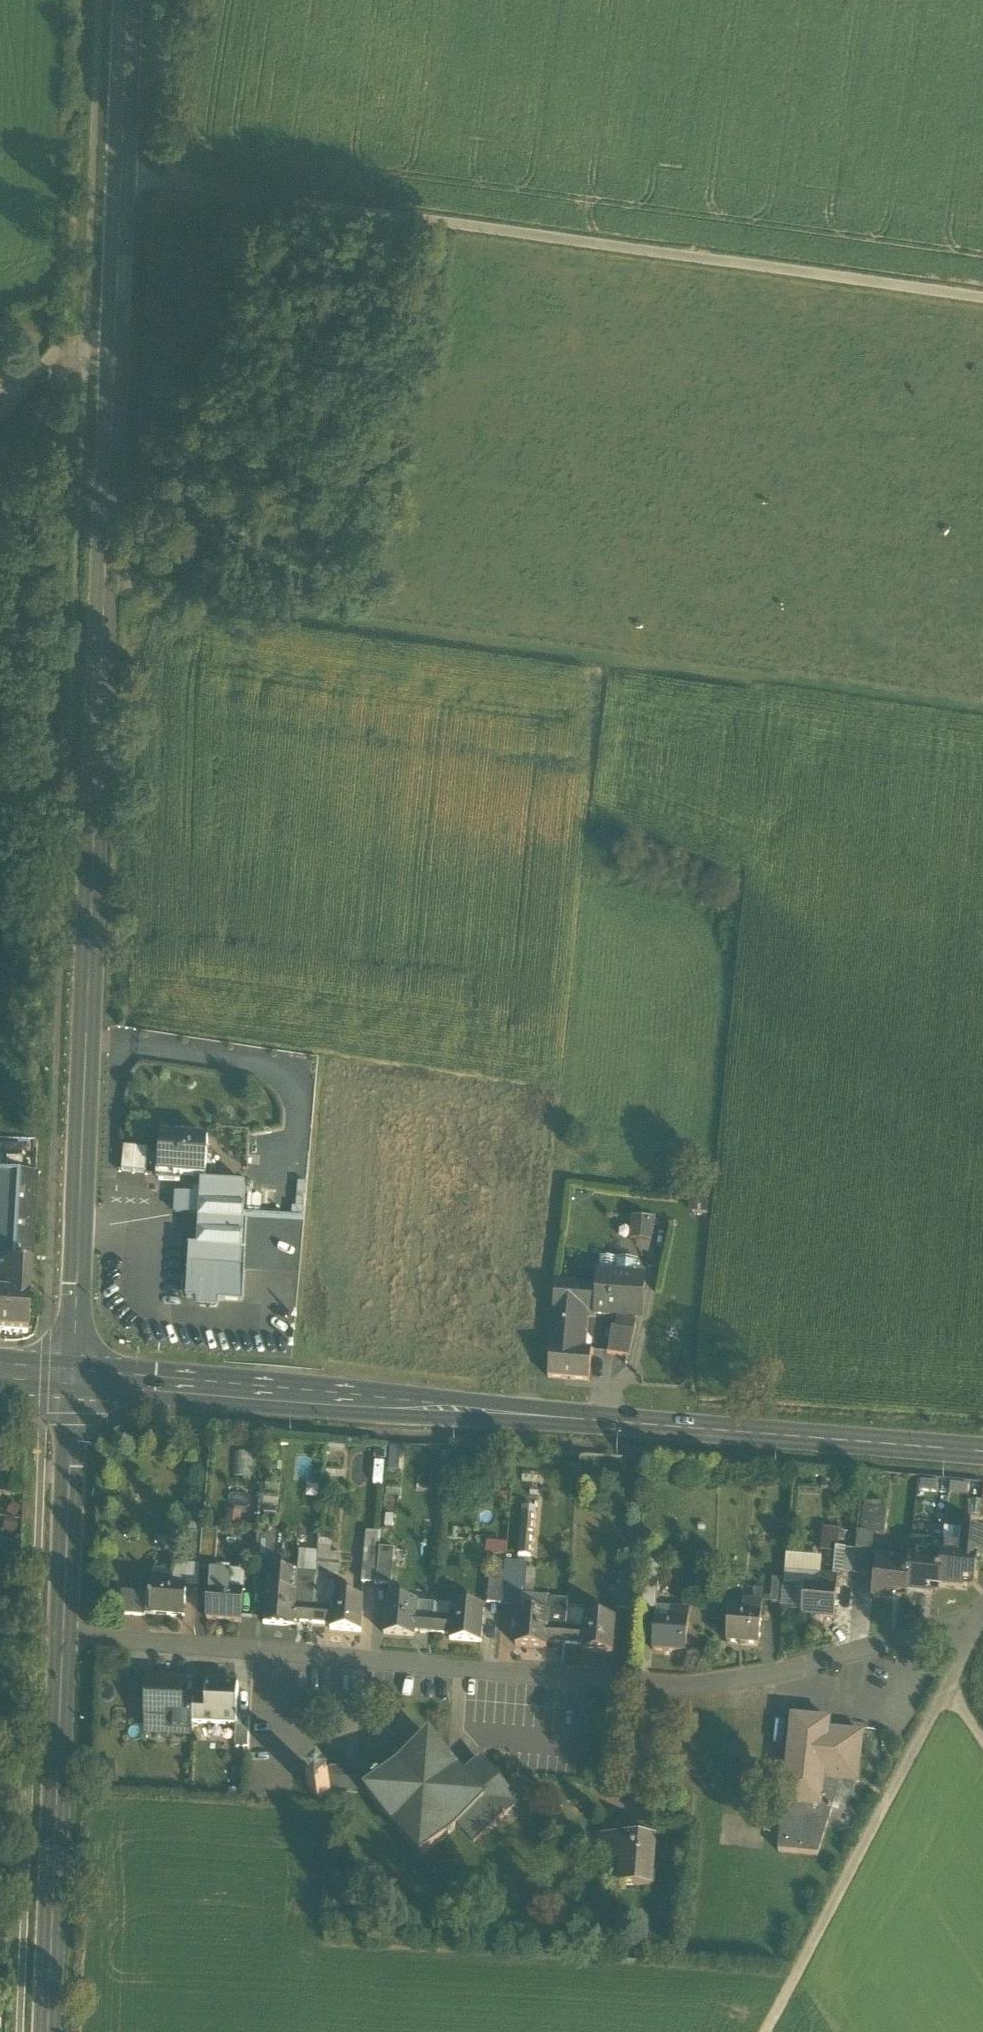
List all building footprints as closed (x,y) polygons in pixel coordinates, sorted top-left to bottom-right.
[(159,1182),(180,1183),(180,1176),(206,1178),(208,1141),(162,1138),(159,1182)] [(122,1172),(134,1173),(136,1149),(124,1148),(122,1172)] [(148,1150),(136,1149),(134,1173),(146,1174),(148,1150)] [(12,1273),(13,1264),(30,1265),(35,1174),(0,1172),(0,1272),(12,1273)] [(191,1246),(189,1267),(187,1298),(200,1299),(199,1307),(217,1308),(218,1300),(243,1302),(245,1271),(240,1271),(245,1186),(202,1184),(202,1196),(200,1217),(198,1247),(191,1246)] [(200,1217),(202,1196),(174,1195),(173,1215),(200,1217)] [(631,1239),(652,1240),(653,1215),(631,1215),(631,1239)] [(26,1334),(30,1265),(13,1264),(12,1273),(0,1272),(0,1332),(26,1334)] [(597,1314),(636,1318),(645,1279),(599,1275),(599,1287),(597,1314)] [(583,1313),(597,1314),(599,1287),(556,1284),(554,1311),(568,1312),(583,1313)] [(554,1311),(551,1347),(548,1378),(589,1381),(592,1351),(580,1350),(565,1348),(568,1312),(554,1311)] [(565,1348),(580,1350),(583,1313),(568,1312),(565,1348)] [(609,1355),(629,1357),(634,1332),(612,1329),(609,1355)] [(531,1555),(537,1507),(523,1505),(517,1553),(531,1555)] [(835,1551),(838,1528),(823,1526),(821,1550),(835,1551)] [(982,1546),(982,1532),(962,1530),(961,1543),(982,1546)] [(203,1533),(203,1535),(200,1567),(200,1569),(216,1571),(218,1534),(203,1533)] [(189,1534),(186,1566),(200,1567),(203,1535),(189,1534)] [(257,1568),(272,1569),(274,1535),(260,1534),(257,1568)] [(943,1556),(940,1585),(964,1587),(965,1577),(976,1578),(978,1558),(982,1559),(982,1554),(982,1546),(961,1543),(961,1547),(944,1545),(943,1556)] [(838,1573),(855,1574),(857,1550),(840,1548),(838,1573)] [(377,1585),(392,1586),(395,1550),(380,1549),(379,1557),(377,1583),(377,1585)] [(870,1551),(857,1550),(855,1574),(868,1576),(870,1551)] [(336,1571),(336,1551),(319,1551),(318,1570),(336,1571)] [(939,1587),(940,1585),(943,1556),(911,1552),(910,1563),(906,1591),(926,1594),(927,1586),(939,1587)] [(364,1582),(377,1583),(379,1557),(366,1556),(364,1582)] [(906,1594),(906,1591),(910,1563),(878,1559),(874,1599),(894,1601),(895,1593),(906,1594)] [(200,1569),(200,1567),(186,1566),(175,1565),(174,1573),(173,1587),(187,1588),(199,1589),(200,1569)] [(783,1605),(804,1606),(805,1588),(807,1570),(786,1568),(783,1605)] [(231,1571),(230,1577),(230,1591),(244,1592),(246,1572),(231,1571)] [(152,1615),(184,1618),(187,1588),(173,1587),(174,1573),(155,1572),(152,1615)] [(484,1603),(502,1605),(504,1575),(486,1573),(484,1603)] [(267,1591),(295,1594),(297,1576),(276,1574),(271,1579),(268,1579),(267,1591)] [(525,1576),(504,1575),(502,1605),(522,1606),(525,1576)] [(803,1617),(836,1620),(839,1577),(820,1575),(819,1589),(805,1588),(804,1606),(803,1617)] [(242,1623),(244,1592),(230,1591),(230,1577),(211,1576),(207,1620),(242,1623)] [(316,1578),(297,1576),(295,1594),(297,1594),(296,1607),(314,1609),(316,1578)] [(770,1604),(782,1605),(784,1581),(772,1580),(770,1604)] [(755,1589),(754,1601),(763,1602),(764,1590),(755,1589)] [(313,1623),(314,1609),(296,1607),(297,1594),(295,1594),(267,1591),(264,1625),(295,1627),(295,1622),(313,1623)] [(120,1615),(145,1617),(147,1594),(122,1592),(120,1615)] [(334,1597),(333,1606),(333,1611),(325,1610),(314,1609),(313,1623),(332,1625),(331,1630),(361,1632),(364,1600),(334,1597)] [(433,1634),(433,1633),(434,1619),(416,1617),(417,1604),(387,1601),(384,1635),(415,1637),(415,1632),(433,1634)] [(760,1645),(763,1602),(754,1601),(744,1601),(743,1614),(730,1613),(727,1642),(760,1645)] [(436,1606),(417,1604),(416,1617),(434,1619),(436,1606)] [(453,1620),(434,1619),(433,1633),(452,1635),(451,1640),(481,1642),(484,1609),(454,1607),(453,1620)] [(653,1650),(685,1653),(689,1610),(671,1609),(669,1622),(656,1621),(653,1650)] [(547,1643),(565,1644),(566,1630),(548,1628),(549,1615),(519,1612),(517,1645),(546,1648),(547,1643)] [(585,1631),(566,1630),(565,1644),(584,1646),(583,1651),(613,1653),(616,1620),(586,1618),(585,1631)] [(136,1705),(148,1705),(149,1682),(150,1682),(151,1674),(137,1674),(136,1705)] [(168,1735),(193,1736),(193,1724),(194,1704),(182,1703),(183,1684),(150,1682),(149,1682),(148,1705),(147,1722),(168,1723),(168,1735)] [(236,1726),(237,1726),(237,1718),(239,1687),(216,1686),(216,1683),(207,1685),(206,1704),(194,1704),(193,1724),(236,1726)] [(235,1749),(248,1749),(250,1719),(237,1718),(237,1726),(236,1726),(235,1749)] [(792,1718),(785,1786),(823,1790),(824,1781),(840,1783),(858,1784),(863,1735),(829,1731),(830,1721),(792,1718)] [(146,1734),(168,1735),(168,1723),(147,1722),(146,1734)] [(367,1794),(422,1858),(459,1826),(475,1844),(519,1806),(481,1762),(470,1771),(463,1777),(457,1771),(431,1740),(383,1780),(374,1788),(367,1794)] [(465,1765),(457,1771),(463,1777),(470,1771),(465,1765)] [(371,1784),(374,1788),(383,1780),(379,1776),(371,1784)] [(309,1790),(319,1802),(331,1792),(321,1779),(309,1790)] [(818,1855),(840,1783),(824,1781),(823,1790),(785,1786),(779,1852),(818,1855)] [(600,1860),(614,1861),(614,1856),(615,1837),(601,1836),(600,1860)] [(621,1886),(651,1888),(652,1885),(655,1885),(656,1874),(652,1874),(655,1840),(615,1837),(614,1856),(624,1856),(621,1886)]
